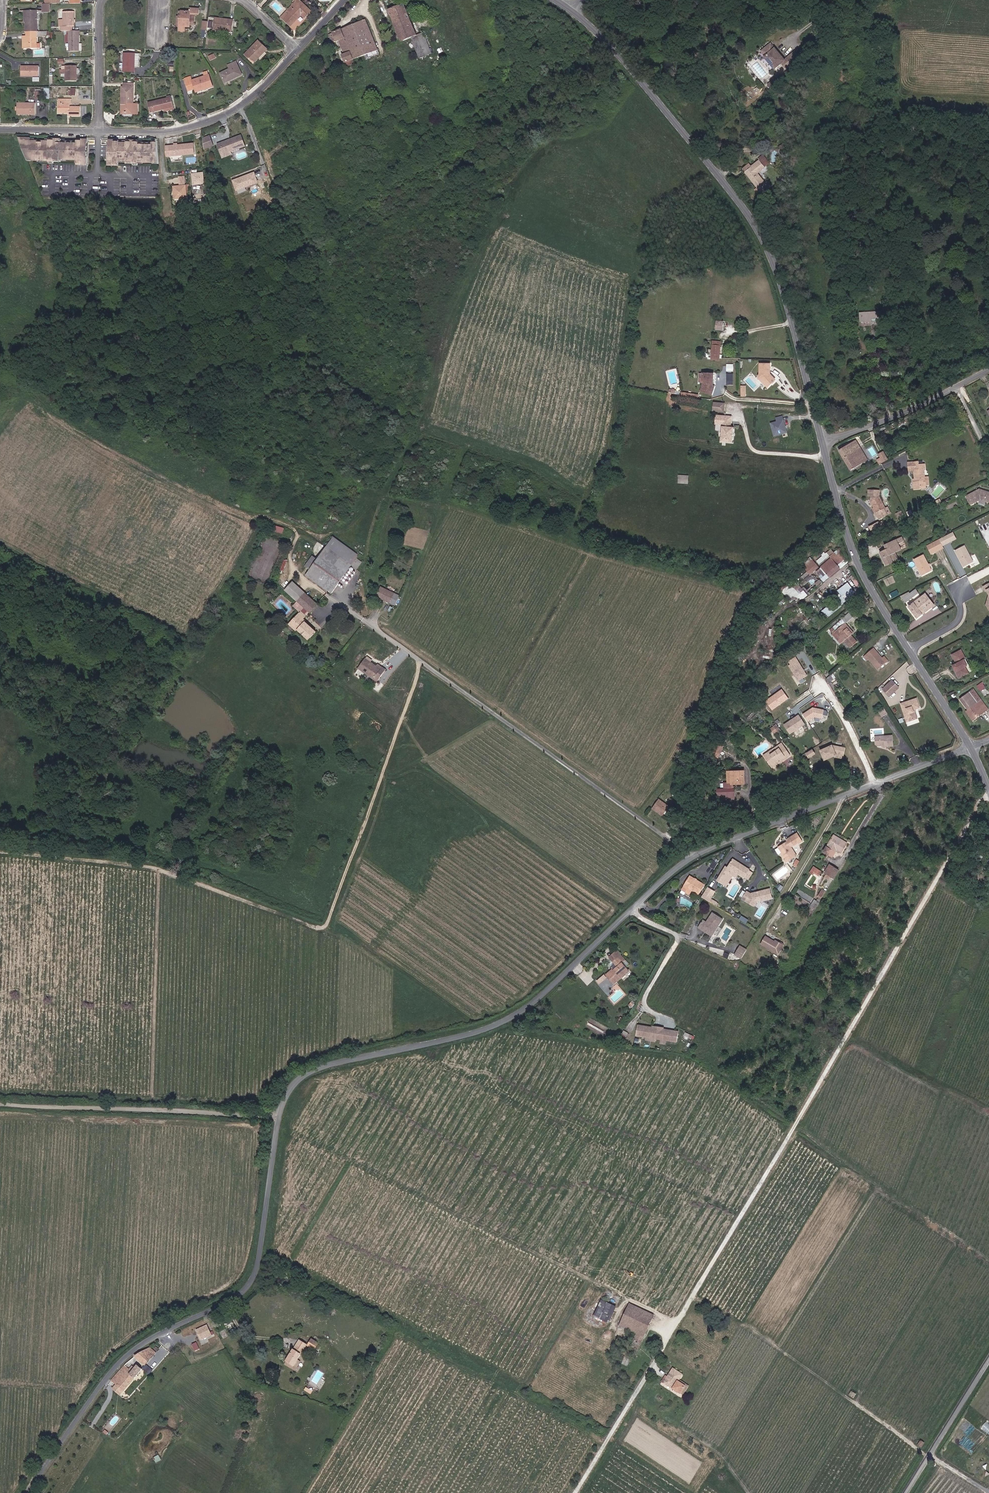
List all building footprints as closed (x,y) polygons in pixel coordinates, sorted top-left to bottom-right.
[(51,12),(52,3),(61,3),(61,0),(44,0),(44,3),(44,12),(51,12)] [(299,0),(295,0),(297,1),(288,11),(290,14),(284,20),(289,25),(301,12),(306,16),(310,11),(299,0)] [(417,35),(403,3),(388,10),(401,42),(412,38),(412,37),(416,48),(415,48),(420,58),(431,53),(423,33),(417,35)] [(190,27),(190,14),(199,14),(199,9),(190,9),(190,12),(179,11),(179,16),(177,16),(177,26),(179,26),(185,27),(190,27)] [(37,19),(37,10),(24,11),(24,18),(28,18),(28,22),(26,22),(26,32),(37,32),(37,20),(38,20),(38,19),(37,19)] [(284,20),(290,14),(288,11),(281,18),(284,20)] [(74,26),(74,12),(63,12),(64,20),(61,20),(61,27),(62,31),(65,31),(69,31),(72,31),(72,26),(74,26)] [(306,16),(301,12),(289,25),(291,26),(301,15),(304,18),(306,16)] [(232,32),(233,20),(215,18),(214,29),(232,32)] [(378,50),(365,19),(329,34),(332,43),(339,40),(344,54),(342,55),(345,62),(353,59),(378,50)] [(37,44),(37,36),(41,36),(40,31),(37,32),(26,32),(27,36),(27,49),(40,48),(40,44),(37,44)] [(79,52),(79,31),(72,31),(69,31),(69,35),(70,52),(79,52)] [(254,64),(268,50),(259,41),(245,54),(254,64)] [(785,60),(775,49),(771,44),(762,52),(766,56),(765,57),(775,69),(782,63),(786,69),(800,58),(795,52),(785,60)] [(134,72),(135,54),(124,54),(124,71),(134,72)] [(242,75),(236,62),(228,65),(230,69),(220,73),(224,80),(232,76),(233,79),(242,75)] [(77,81),(77,66),(66,66),(66,70),(59,70),(59,74),(66,74),(66,81),(77,81)] [(39,76),(39,67),(22,67),(22,76),(39,76)] [(213,87),(209,75),(207,71),(203,72),(204,76),(192,80),(191,77),(185,79),(189,91),(195,89),(207,86),(207,88),(213,87)] [(134,104),(134,83),(124,83),(124,87),(124,104),(122,104),(122,114),(138,114),(138,104),(134,104)] [(174,107),(172,97),(171,98),(171,96),(167,97),(168,98),(148,103),(151,112),(164,109),(174,107)] [(70,107),(70,104),(71,104),(72,100),(59,99),(59,113),(68,113),(68,112),(70,112),(70,115),(80,116),(80,107),(70,107)] [(36,114),(36,104),(18,104),(18,114),(36,114)] [(245,146),(241,135),(218,144),(221,154),(229,151),(231,152),(245,146)] [(213,146),(210,136),(203,138),(203,149),(213,146)] [(82,162),(82,165),(86,165),(87,142),(81,142),(81,140),(78,140),(77,141),(78,142),(61,142),(58,142),(58,141),(50,141),(50,142),(45,141),(34,141),(27,141),(27,139),(19,138),(27,158),(31,158),(31,160),(38,161),(49,161),(49,162),(54,162),(61,162),(61,161),(61,159),(66,160),(77,160),(77,162),(82,162)] [(159,164),(159,142),(154,142),(154,143),(139,143),(139,141),(127,141),(127,143),(120,142),(120,141),(116,141),(116,139),(110,139),(109,165),(119,166),(120,166),(120,162),(128,162),(128,163),(134,163),(134,165),(139,165),(139,163),(159,164)] [(165,146),(167,157),(172,156),(182,155),(195,154),(194,144),(165,146)] [(770,163),(763,155),(758,159),(759,160),(752,167),(745,172),(762,193),(769,188),(766,184),(757,173),(770,163)] [(745,172),(752,167),(749,163),(742,169),(745,172)] [(204,183),(203,173),(192,174),(193,185),(204,183)] [(258,183),(254,173),(242,178),(242,179),(241,179),(240,178),(232,181),(236,191),(258,183)] [(186,186),(178,186),(180,199),(187,198),(186,186)] [(845,263),(844,248),(836,249),(838,264),(845,263)] [(883,318),(883,312),(860,313),(860,321),(863,321),(863,322),(871,321),(871,319),(883,318)] [(716,320),(715,329),(723,329),(724,320),(716,320)] [(719,360),(720,342),(713,341),(711,360),(719,360)] [(770,377),(768,375),(770,374),(770,364),(760,364),(760,375),(758,376),(758,378),(767,387),(775,380),(772,377),(770,377)] [(713,386),(713,374),(700,373),(699,382),(702,383),(704,384),(701,392),(710,395),(713,386)] [(724,410),(725,402),(714,401),(713,409),(724,410)] [(783,415),(775,417),(776,420),(770,422),(774,436),(788,432),(783,415)] [(730,427),(731,421),(730,421),(730,417),(717,416),(716,424),(722,425),(721,442),(732,443),(734,427),(730,427)] [(864,455),(856,440),(839,450),(851,470),(863,463),(859,458),(864,455)] [(879,464),(889,459),(884,450),(878,453),(880,457),(876,459),(879,464)] [(925,477),(924,469),(925,469),(924,464),(919,465),(918,462),(908,463),(909,471),(914,470),(915,479),(915,482),(913,482),(914,489),(926,488),(925,485),(925,477)] [(678,483),(689,483),(689,475),(679,474),(678,483)] [(979,489),(967,496),(966,498),(969,504),(971,504),(980,500),(988,502),(988,493),(979,489)] [(885,508),(879,496),(879,491),(869,490),(868,496),(871,496),(871,501),(870,501),(874,508),(878,517),(879,520),(888,515),(885,508)] [(872,533),(885,526),(882,521),(869,528),(872,533)] [(943,545),(957,539),(954,532),(927,544),(931,554),(945,548),(943,545)] [(359,555),(333,537),(317,560),(310,569),(306,575),(332,593),(353,564),(354,565),(353,567),(357,570),(362,562),(357,558),(359,555)] [(898,560),(895,552),(901,550),(898,544),(904,542),(902,538),(885,546),(886,550),(880,553),(886,566),(898,560)] [(955,549),(963,566),(974,561),(966,544),(955,549)] [(840,568),(838,565),(846,559),(840,552),(837,555),(835,552),(830,556),(827,553),(820,560),(819,564),(830,577),(840,568)] [(918,569),(915,571),(917,577),(933,570),(925,553),(913,558),(918,569)] [(310,569),(317,560),(312,557),(306,566),(310,569)] [(840,569),(847,563),(847,560),(846,559),(838,565),(840,568),(840,569)] [(818,567),(812,560),(804,567),(808,571),(799,578),(800,581),(818,567)] [(305,593),(293,582),(285,590),(297,601),(305,593)] [(857,594),(848,582),(838,590),(842,595),(822,611),(827,617),(857,594)] [(400,596),(381,587),(376,596),(395,606),(400,596)] [(906,603),(917,594),(918,593),(915,590),(903,599),(906,603)] [(303,619),(309,612),(310,613),(318,605),(305,593),(297,601),(293,606),(300,612),(290,623),(297,630),(297,629),(308,640),(316,632),(305,622),(306,621),(303,619)] [(917,618),(934,605),(925,594),(920,598),(908,607),(917,618)] [(854,633),(843,619),(830,630),(833,633),(832,634),(841,644),(844,641),(850,648),(858,641),(852,634),(854,633)] [(884,656),(882,658),(873,648),(864,657),(867,660),(869,659),(878,669),(888,660),(884,656)] [(965,667),(967,666),(964,660),(966,659),(961,650),(952,655),(957,664),(953,666),(958,676),(967,671),(965,667)] [(378,681),(386,669),(366,656),(358,668),(378,681)] [(787,661),(799,681),(808,675),(796,656),(787,661)] [(831,681),(836,678),(833,673),(826,679),(833,691),(836,689),(831,681)] [(889,696),(899,688),(892,681),(883,689),(889,696)] [(980,690),(986,687),(983,682),(977,685),(980,690)] [(766,700),(773,710),(789,697),(782,688),(766,700)] [(981,700),(973,689),(970,691),(978,702),(981,700)] [(988,710),(981,700),(978,702),(970,691),(960,699),(968,710),(975,719),(988,710)] [(914,710),(919,708),(916,699),(901,704),(907,722),(916,719),(913,710),(914,710)] [(803,718),(811,720),(812,716),(822,719),(824,710),(807,705),(803,718)] [(887,714),(883,707),(878,711),(882,718),(887,714)] [(975,719),(968,710),(966,711),(973,721),(975,719)] [(784,724),(791,734),(806,724),(799,714),(784,724)] [(894,745),(893,735),(876,736),(876,744),(885,744),(886,746),(894,745)] [(719,758),(725,745),(716,741),(710,754),(719,758)] [(773,752),(783,745),(781,743),(772,750),(773,752)] [(776,762),(784,756),(786,758),(790,756),(783,745),(773,752),(772,750),(771,749),(763,755),(772,768),(777,764),(776,762)] [(843,756),(844,747),(832,745),(822,750),(826,759),(836,755),(843,756)] [(813,748),(806,753),(809,758),(816,754),(813,748)] [(777,764),(786,758),(784,756),(776,762),(777,764)] [(733,788),(733,784),(733,783),(739,782),(739,784),(744,784),(744,771),(727,772),(728,783),(724,783),(724,789),(717,789),(717,800),(735,800),(734,788),(733,788)] [(669,806),(659,799),(652,809),(662,816),(669,806)] [(825,851),(831,854),(834,849),(837,850),(837,849),(844,853),(850,842),(835,833),(825,851)] [(792,846),(799,842),(801,842),(804,841),(800,834),(796,836),(795,834),(787,839),(788,840),(779,844),(784,854),(782,854),(786,861),(797,855),(792,846)] [(744,877),(749,868),(733,857),(725,869),(728,871),(731,868),(737,872),(744,877)] [(839,868),(831,863),(824,876),(829,879),(830,877),(833,878),(839,868)] [(814,865),(811,870),(815,872),(816,871),(820,874),(822,870),(814,865)] [(975,880),(980,873),(973,869),(968,876),(975,880)] [(704,884),(689,875),(684,885),(692,890),(699,894),(704,884)] [(692,890),(684,885),(682,889),(690,894),(692,890)] [(773,895),(770,886),(751,893),(747,890),(742,898),(751,903),(753,899),(755,899),(757,901),(773,895)] [(822,898),(826,890),(822,888),(818,896),(822,898)] [(798,889),(796,894),(812,901),(814,897),(798,889)] [(709,901),(713,895),(705,890),(702,896),(709,901)] [(719,925),(724,917),(713,910),(707,920),(704,918),(699,926),(712,935),(719,925)] [(785,944),(775,938),(774,939),(768,935),(762,943),(778,954),(785,944)] [(740,956),(745,947),(740,944),(735,952),(740,956)] [(610,957),(618,967),(614,970),(613,969),(606,974),(613,983),(628,970),(622,963),(625,961),(617,951),(610,957)] [(653,1027),(638,1024),(636,1035),(677,1042),(679,1031),(664,1029),(664,1027),(654,1025),(653,1027)] [(616,1306),(602,1300),(595,1315),(609,1322),(616,1306)] [(638,1332),(633,1344),(641,1347),(654,1313),(629,1303),(620,1325),(638,1332)] [(207,1325),(197,1330),(201,1339),(211,1334),(207,1325)] [(315,1349),(319,1341),(311,1338),(307,1345),(315,1349)] [(300,1340),(285,1364),(295,1370),(301,1361),(298,1360),(307,1345),(300,1340)] [(607,1345),(597,1340),(596,1344),(606,1348),(607,1345)] [(146,1365),(156,1352),(151,1348),(136,1357),(146,1365)] [(129,1364),(126,1362),(112,1380),(124,1389),(134,1378),(136,1379),(143,1369),(138,1365),(136,1368),(133,1365),(130,1368),(127,1366),(129,1364)] [(682,1375),(673,1369),(664,1384),(673,1389),(680,1394),(681,1393),(685,1386),(679,1382),(678,1382),(682,1375)] [(685,1386),(681,1393),(683,1395),(688,1386),(680,1381),(679,1382),(685,1386)] [(938,1467),(932,1463),(928,1469),(934,1472),(938,1467)]
